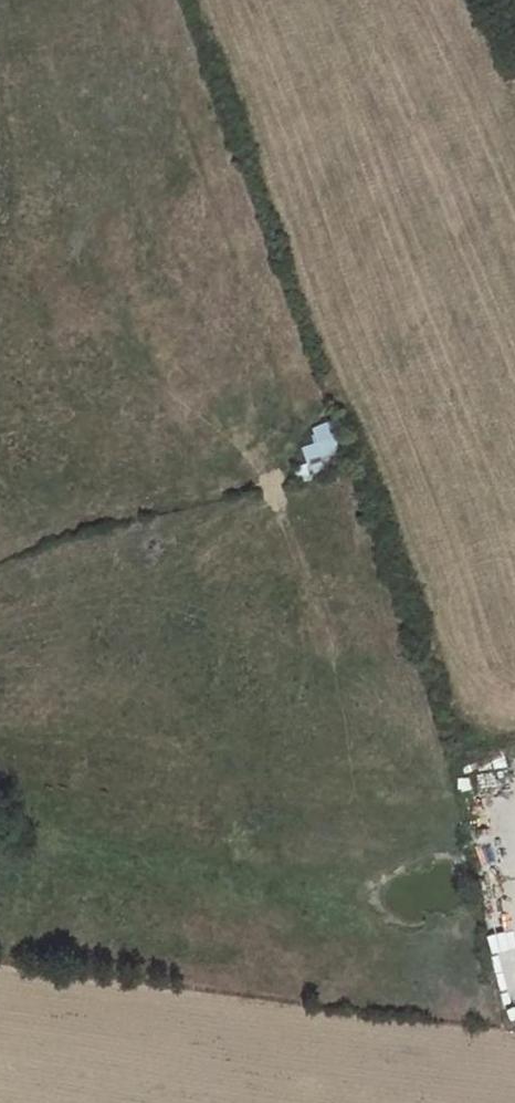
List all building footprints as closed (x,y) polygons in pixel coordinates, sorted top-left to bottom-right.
[(331,422),(304,429),(313,462),(340,454),(331,422)]
